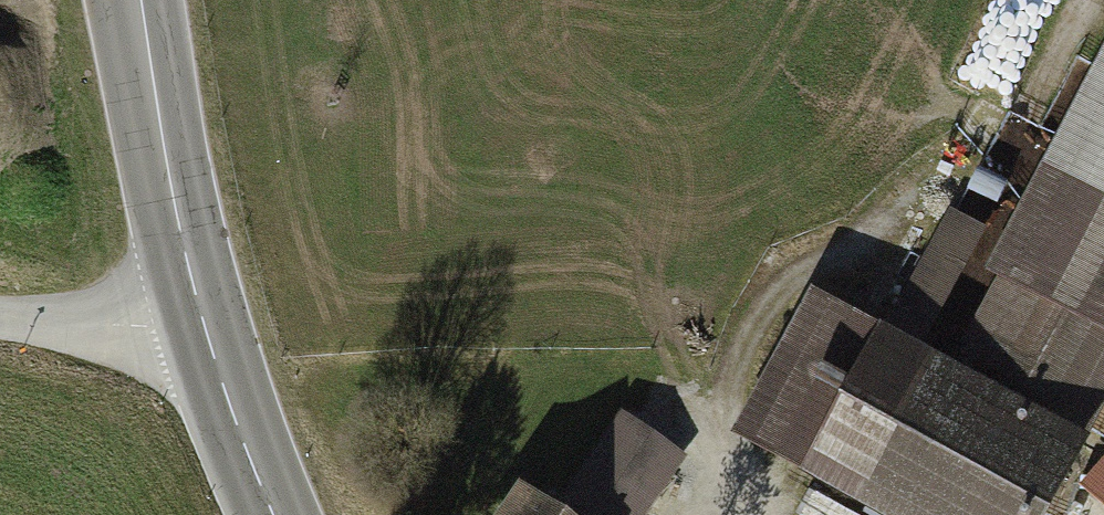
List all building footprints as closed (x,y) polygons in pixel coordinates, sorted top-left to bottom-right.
[(991,296),(1103,358),(1103,48),(972,286),(991,296)] [(1103,399),(1103,358),(991,296),(943,383),(914,366),(998,215),(973,201),(953,235),(944,230),(878,348),(801,305),(717,457),(822,514),(1040,514),(1103,399)] [(703,431),(657,408),(645,431),(691,454),(703,431)] [(675,466),(596,416),(532,514),(643,514),(675,466)] [(1086,498),(1103,514),(1103,477),(1086,498)]
